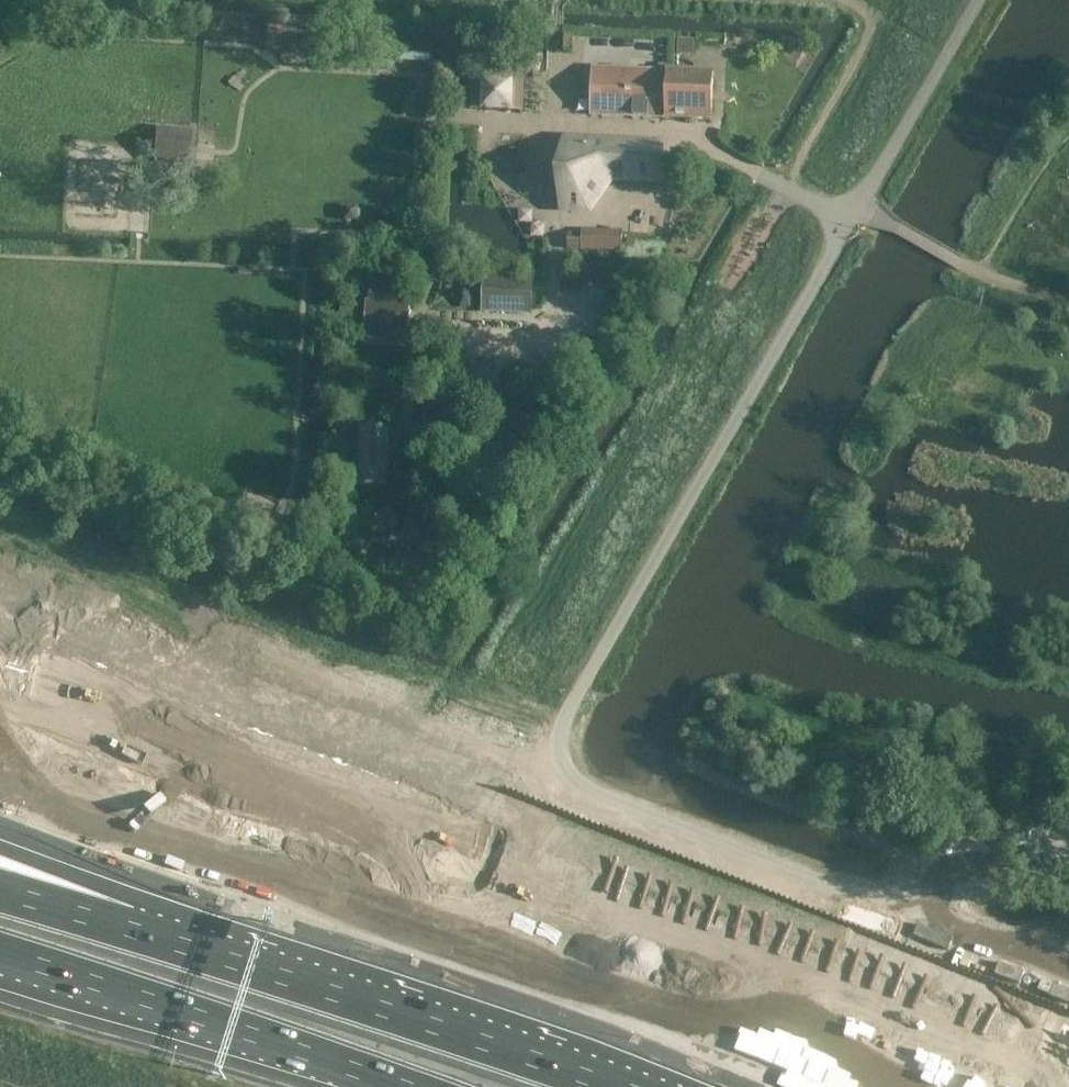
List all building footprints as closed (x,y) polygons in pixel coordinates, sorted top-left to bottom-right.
[(433,60),(434,35),(396,34),(395,58),(433,60)] [(714,73),(673,72),(593,68),(591,115),(712,120),(714,73)] [(474,112),(528,114),(529,74),(476,72),(474,112)] [(157,128),(155,158),(190,160),(192,130),(157,128)] [(665,139),(563,135),(560,214),(590,215),(613,183),(663,185),(665,139)] [(608,236),(595,236),(582,235),(581,249),(620,251),(621,233),(608,232),(608,236)] [(521,307),(531,308),(532,281),(485,278),(483,311),(521,313),(521,307)] [(409,332),(409,308),(410,303),(366,302),(365,330),(409,332)] [(386,485),(389,428),(361,427),(359,484),(386,485)]
